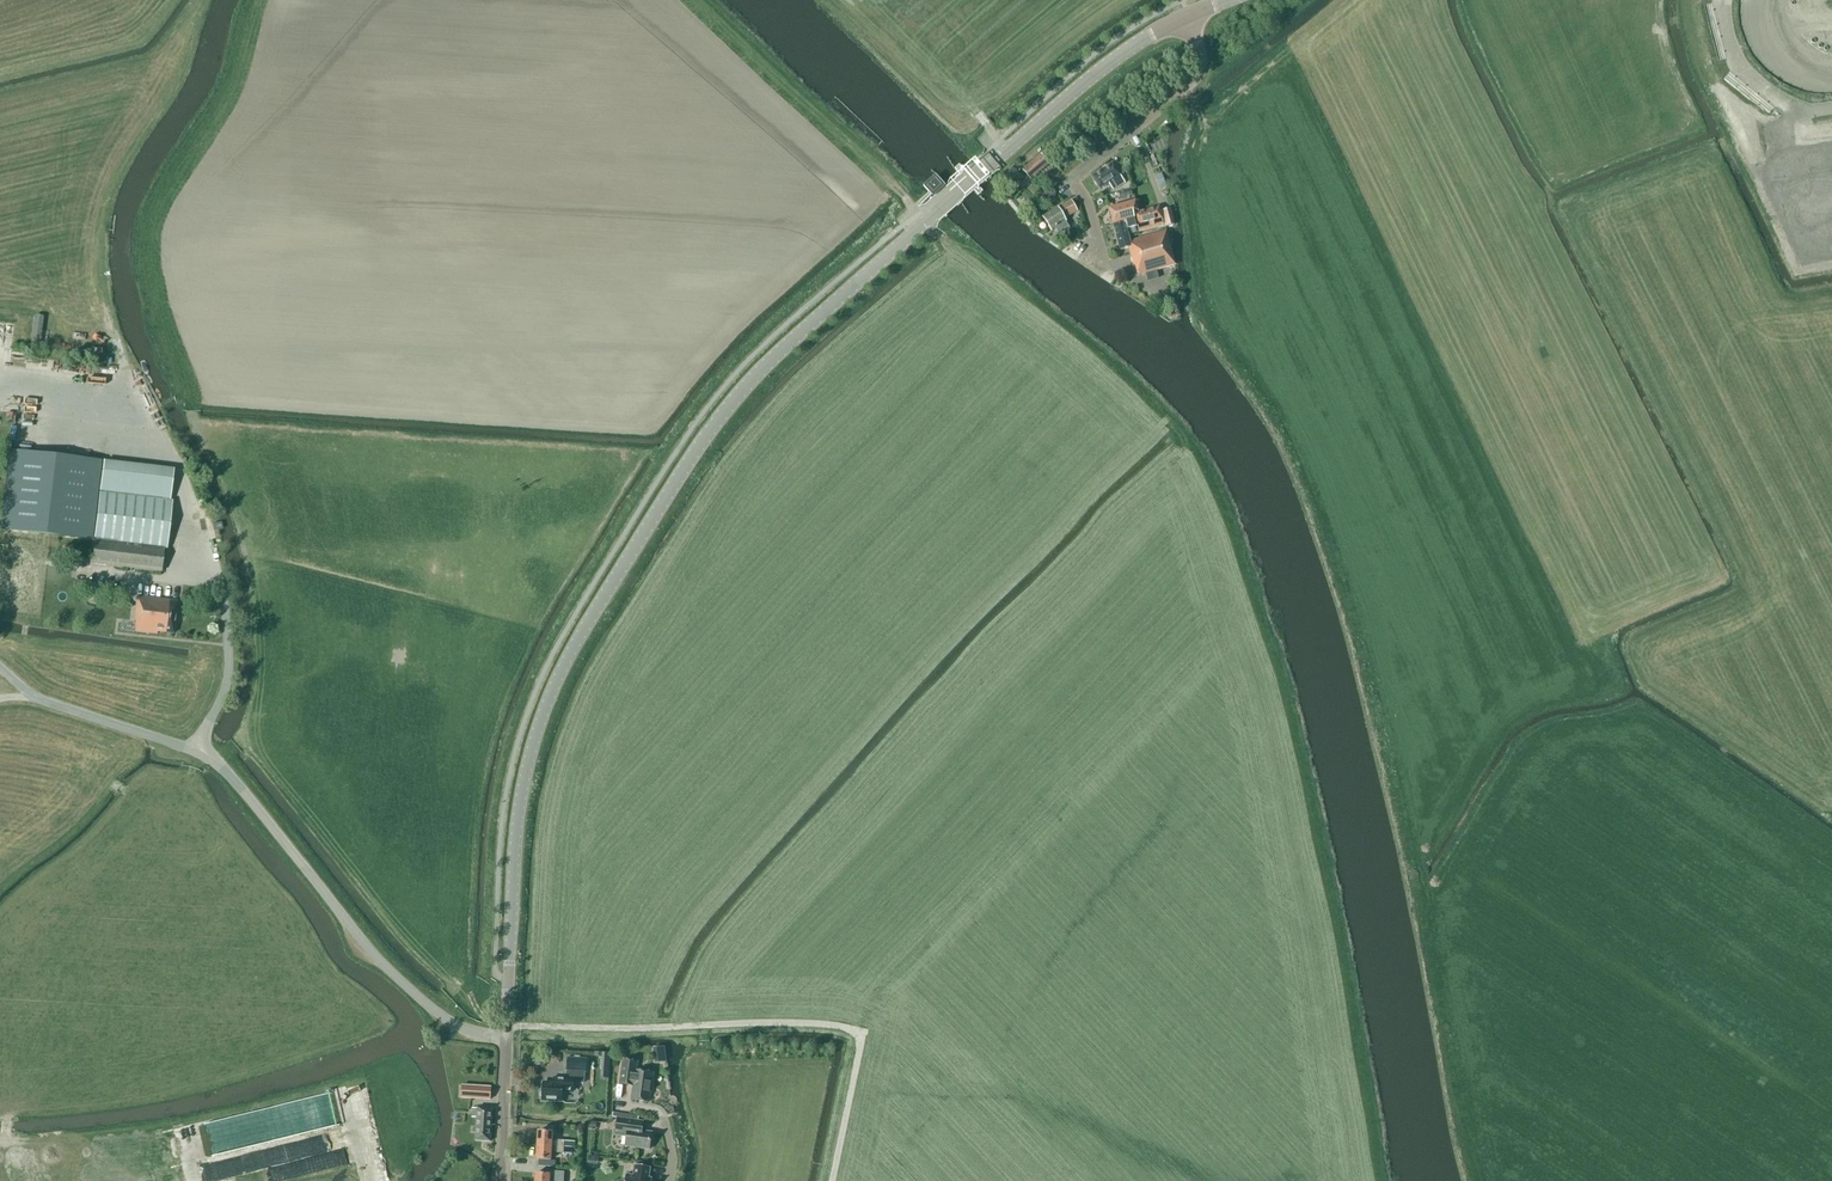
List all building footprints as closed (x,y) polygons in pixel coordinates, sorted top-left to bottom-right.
[(1041,154),(1022,170),(1031,180),(1049,164),(1041,154)] [(954,168),(978,195),(983,191),(959,163),(954,168)] [(1109,183),(1111,188),(1123,180),(1113,163),(1092,177),(1099,189),(1109,183)] [(1155,176),(1158,183),(1164,180),(1162,174),(1155,176)] [(1053,185),(1062,193),(1069,185),(1061,177),(1053,185)] [(941,186),(935,179),(927,187),(933,193),(941,186)] [(1054,189),(1048,189),(1045,192),(1045,194),(1045,196),(1048,199),(1053,199),(1056,196),(1056,194),(1056,192),(1054,189)] [(1118,192),(1120,199),(1133,196),(1131,189),(1118,192)] [(1069,228),(1065,222),(1067,221),(1065,218),(1077,210),(1071,200),(1058,208),(1058,207),(1043,217),(1052,231),(1055,228),(1059,235),(1069,228)] [(1113,225),(1125,222),(1127,229),(1135,226),(1133,213),(1138,212),(1135,201),(1109,209),(1113,225)] [(1162,219),(1159,207),(1135,214),(1137,226),(1139,232),(1163,225),(1162,219)] [(1162,211),(1166,227),(1174,225),(1171,209),(1162,211)] [(1130,241),(1128,233),(1127,229),(1125,222),(1113,225),(1120,250),(1129,248),(1134,266),(1135,266),(1138,275),(1175,265),(1166,231),(1130,241)] [(0,530),(95,541),(92,565),(161,573),(163,549),(167,550),(172,502),(170,502),(174,471),(10,450),(0,530)] [(157,632),(173,634),(177,602),(137,597),(134,621),(136,621),(134,632),(157,634),(157,632)] [(653,1048),(654,1055),(666,1054),(665,1047),(653,1048)] [(566,1079),(553,1078),(553,1084),(542,1083),(542,1091),(540,1093),(540,1096),(541,1098),(541,1100),(562,1101),(562,1092),(566,1092),(566,1089),(573,1090),(573,1083),(584,1083),(584,1073),(586,1073),(587,1059),(567,1058),(566,1072),(567,1072),(566,1079)] [(643,1064),(629,1061),(626,1083),(633,1084),(631,1100),(649,1102),(652,1079),(641,1078),(643,1064)] [(462,1099),(491,1101),(492,1088),(463,1087),(462,1099)] [(475,1141),(490,1142),(492,1109),(477,1108),(477,1109),(473,1109),(472,1118),(477,1118),(475,1141)] [(641,1131),(642,1122),(617,1118),(615,1135),(627,1137),(625,1146),(649,1150),(652,1133),(641,1131)] [(575,1148),(575,1142),(564,1141),(556,1141),(556,1143),(552,1142),(552,1133),(538,1132),(537,1146),(572,1148),(575,1148)] [(556,1151),(556,1153),(571,1154),(572,1148),(537,1146),(536,1160),(551,1161),(551,1151),(556,1151)] [(652,1179),(649,1178),(650,1167),(635,1165),(633,1176),(626,1175),(625,1180),(652,1180),(652,1179)]
